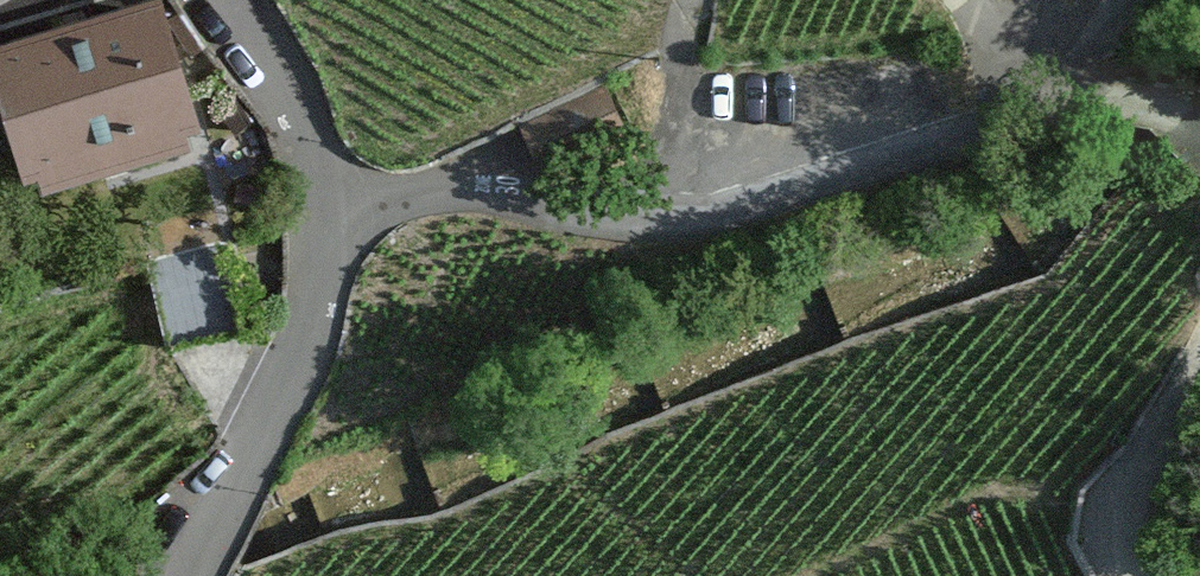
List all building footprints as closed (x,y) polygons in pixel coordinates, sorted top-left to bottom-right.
[(0,44),(0,107),(24,194),(199,152),(160,0),(0,44)] [(606,99),(526,127),(542,172),(622,144),(606,99)] [(155,270),(170,339),(228,327),(213,257),(155,270)]
